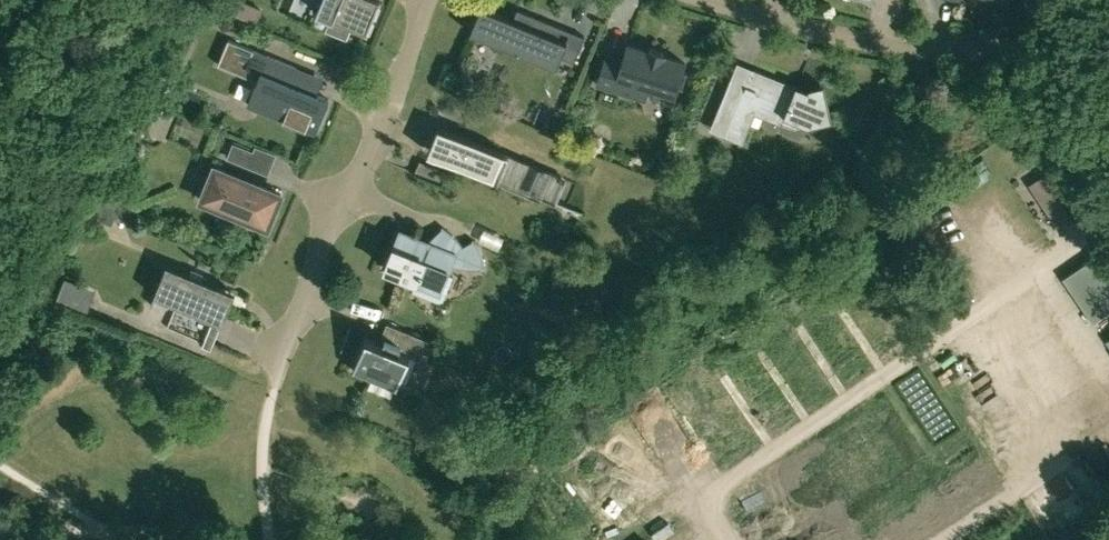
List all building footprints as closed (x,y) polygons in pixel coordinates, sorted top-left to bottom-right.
[(225,10),(229,0),(210,0),(209,2),(225,10)] [(242,0),(239,0),(233,13),(256,23),(262,8),(242,0)] [(332,18),(327,27),(344,34),(348,24),(365,31),(378,0),(319,0),(315,11),(332,18)] [(556,66),(560,56),(573,61),(583,35),(516,7),(512,18),(480,5),(469,31),(556,66)] [(604,54),(595,83),(644,98),(648,85),(674,93),(676,86),(682,87),(687,71),(681,69),(684,61),(626,43),(621,59),(604,54)] [(241,73),(256,79),(246,103),(314,131),(328,98),(289,82),(295,66),(252,48),(241,73)] [(782,120),(784,115),(807,125),(831,119),(822,83),(808,87),(807,89),(795,84),(795,85),(751,67),(746,78),(732,72),(721,99),(735,105),(723,134),(741,142),(755,109),(782,120)] [(463,136),(452,161),(493,178),(550,201),(561,176),(503,152),(463,136)] [(231,141),(226,154),(247,162),(252,150),(231,141)] [(419,160),(413,172),(444,185),(449,172),(419,160)] [(213,165),(200,198),(233,212),(235,217),(244,221),(249,219),(249,218),(266,225),(279,192),(213,165)] [(1028,184),(1059,231),(1074,221),(1043,175),(1028,184)] [(100,199),(94,214),(101,217),(100,220),(112,225),(118,209),(108,205),(109,202),(100,199)] [(439,288),(449,263),(455,265),(459,266),(463,267),(467,267),(471,267),(476,267),(480,266),(484,265),(484,262),(483,259),(483,257),(482,255),(481,251),(480,249),(478,245),(475,241),(474,239),(464,245),(460,241),(457,237),(455,235),(451,231),(446,228),(444,226),(427,241),(399,230),(384,266),(439,288)] [(1050,244),(1036,253),(1045,266),(1058,257),(1050,244)] [(1097,254),(1063,276),(1093,322),(1108,311),(1108,272),(1097,254)] [(153,293),(174,301),(164,325),(208,343),(230,290),(165,263),(153,293)] [(78,298),(101,304),(103,293),(81,287),(78,298)] [(351,369),(353,369),(370,376),(372,371),(404,384),(405,383),(404,382),(414,358),(418,359),(427,339),(385,322),(377,341),(365,336),(351,369)]
